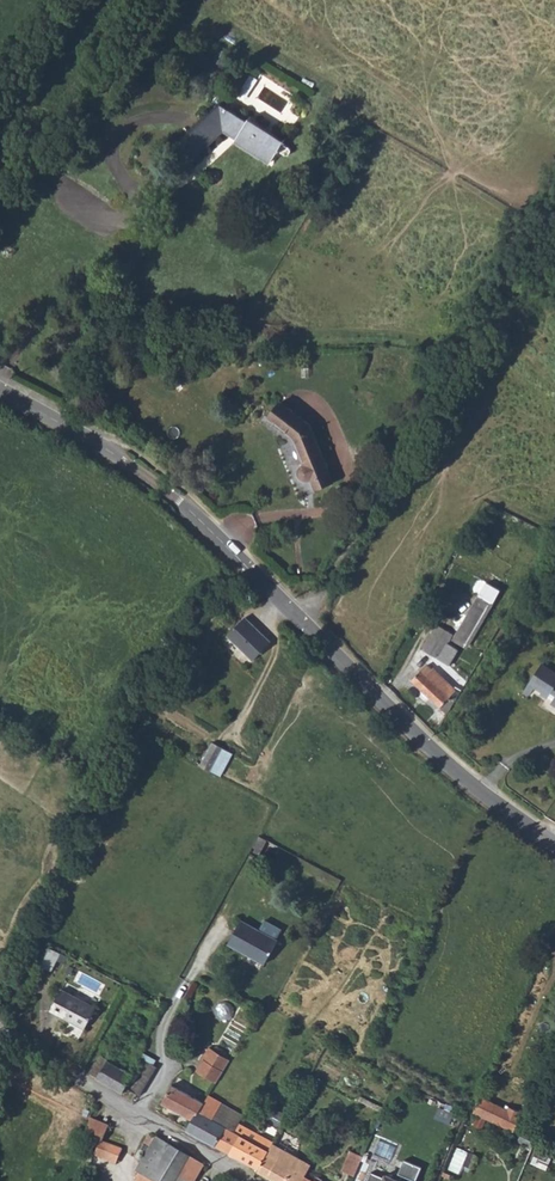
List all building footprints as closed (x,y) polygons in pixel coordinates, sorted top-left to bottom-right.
[(136,26),(121,47),(127,51),(142,30),(136,26)] [(236,136),(246,120),(217,103),(176,141),(190,157),(223,128),(236,136)] [(236,136),(234,139),(258,153),(265,142),(276,149),(275,150),(283,155),(287,154),(289,152),(288,147),(280,143),(282,140),(247,119),(246,120),(236,136)] [(258,153),(269,160),(275,150),(276,149),(265,142),(258,153)] [(309,425),(279,401),(267,417),(292,437),(303,464),(300,466),(298,468),(297,471),(297,474),(298,476),(299,478),(302,480),(306,480),(309,480),(313,489),(331,481),(309,425)] [(529,543),(542,551),(547,543),(535,535),(529,543)] [(488,580),(455,634),(452,638),(468,648),(503,589),(488,580)] [(226,635),(251,658),(268,641),(244,617),(226,635)] [(423,649),(450,665),(460,648),(450,642),(452,638),(455,634),(438,623),(423,649)] [(542,664),(522,692),(528,695),(533,687),(540,691),(539,693),(545,697),(548,693),(554,697),(551,702),(554,705),(554,673),(542,664)] [(430,719),(438,727),(460,690),(454,687),(453,688),(435,669),(429,668),(426,665),(410,681),(420,690),(416,694),(425,703),(429,699),(441,710),(439,711),(438,711),(430,719)] [(451,680),(462,687),(466,681),(462,679),(463,676),(457,672),(451,680)] [(166,702),(155,695),(150,702),(161,709),(166,702)] [(212,741),(201,765),(222,775),(234,751),(212,741)] [(227,943),(263,963),(277,940),(240,919),(227,943)] [(41,964),(50,969),(59,953),(49,947),(41,964)] [(49,1009),(83,1026),(94,1006),(60,989),(49,1009)] [(144,1004),(155,1010),(158,1005),(146,999),(144,1004)] [(196,1068),(215,1080),(229,1056),(208,1045),(202,1055),(203,1056),(196,1068)] [(88,1072),(121,1092),(132,1074),(98,1054),(88,1072)] [(128,1088),(139,1095),(156,1066),(145,1059),(128,1088)] [(162,1101),(191,1118),(201,1102),(170,1085),(162,1101)] [(221,1101),(207,1093),(201,1102),(191,1118),(185,1129),(223,1150),(232,1132),(234,1130),(212,1118),(221,1101)] [(471,1111),(512,1131),(521,1111),(507,1105),(506,1107),(478,1094),(471,1111)] [(242,1114),(221,1101),(212,1118),(234,1130),(238,1122),(242,1114)] [(283,1121),(287,1115),(273,1107),(269,1114),(283,1121)] [(280,1127),(283,1121),(269,1114),(266,1119),(280,1127)] [(234,1130),(232,1132),(239,1136),(229,1154),(257,1169),(272,1142),(272,1141),(238,1122),(234,1130)] [(104,1135),(85,1127),(83,1131),(81,1132),(79,1134),(78,1136),(79,1138),(80,1139),(81,1140),(83,1140),(85,1140),(83,1145),(96,1150),(94,1154),(115,1163),(122,1148),(102,1141),(104,1135)] [(232,1132),(223,1150),(229,1154),(239,1136),(232,1132)] [(143,1180),(199,1180),(195,1178),(204,1163),(196,1160),(154,1136),(153,1138),(147,1134),(143,1141),(148,1145),(134,1170),(145,1177),(143,1180)] [(275,1180),(301,1180),(304,1175),(299,1172),(305,1160),(272,1142),(257,1169),(256,1171),(275,1180)] [(446,1168),(460,1174),(470,1151),(456,1145),(446,1168)] [(349,1149),(343,1170),(357,1174),(363,1153),(349,1149)] [(204,1163),(207,1158),(200,1154),(196,1160),(204,1163)] [(299,1172),(304,1175),(310,1163),(305,1160),(299,1172)] [(426,1168),(408,1160),(402,1174),(406,1176),(403,1180),(420,1180),(426,1168)] [(385,1173),(384,1176),(371,1171),(367,1180),(403,1180),(385,1173)]
